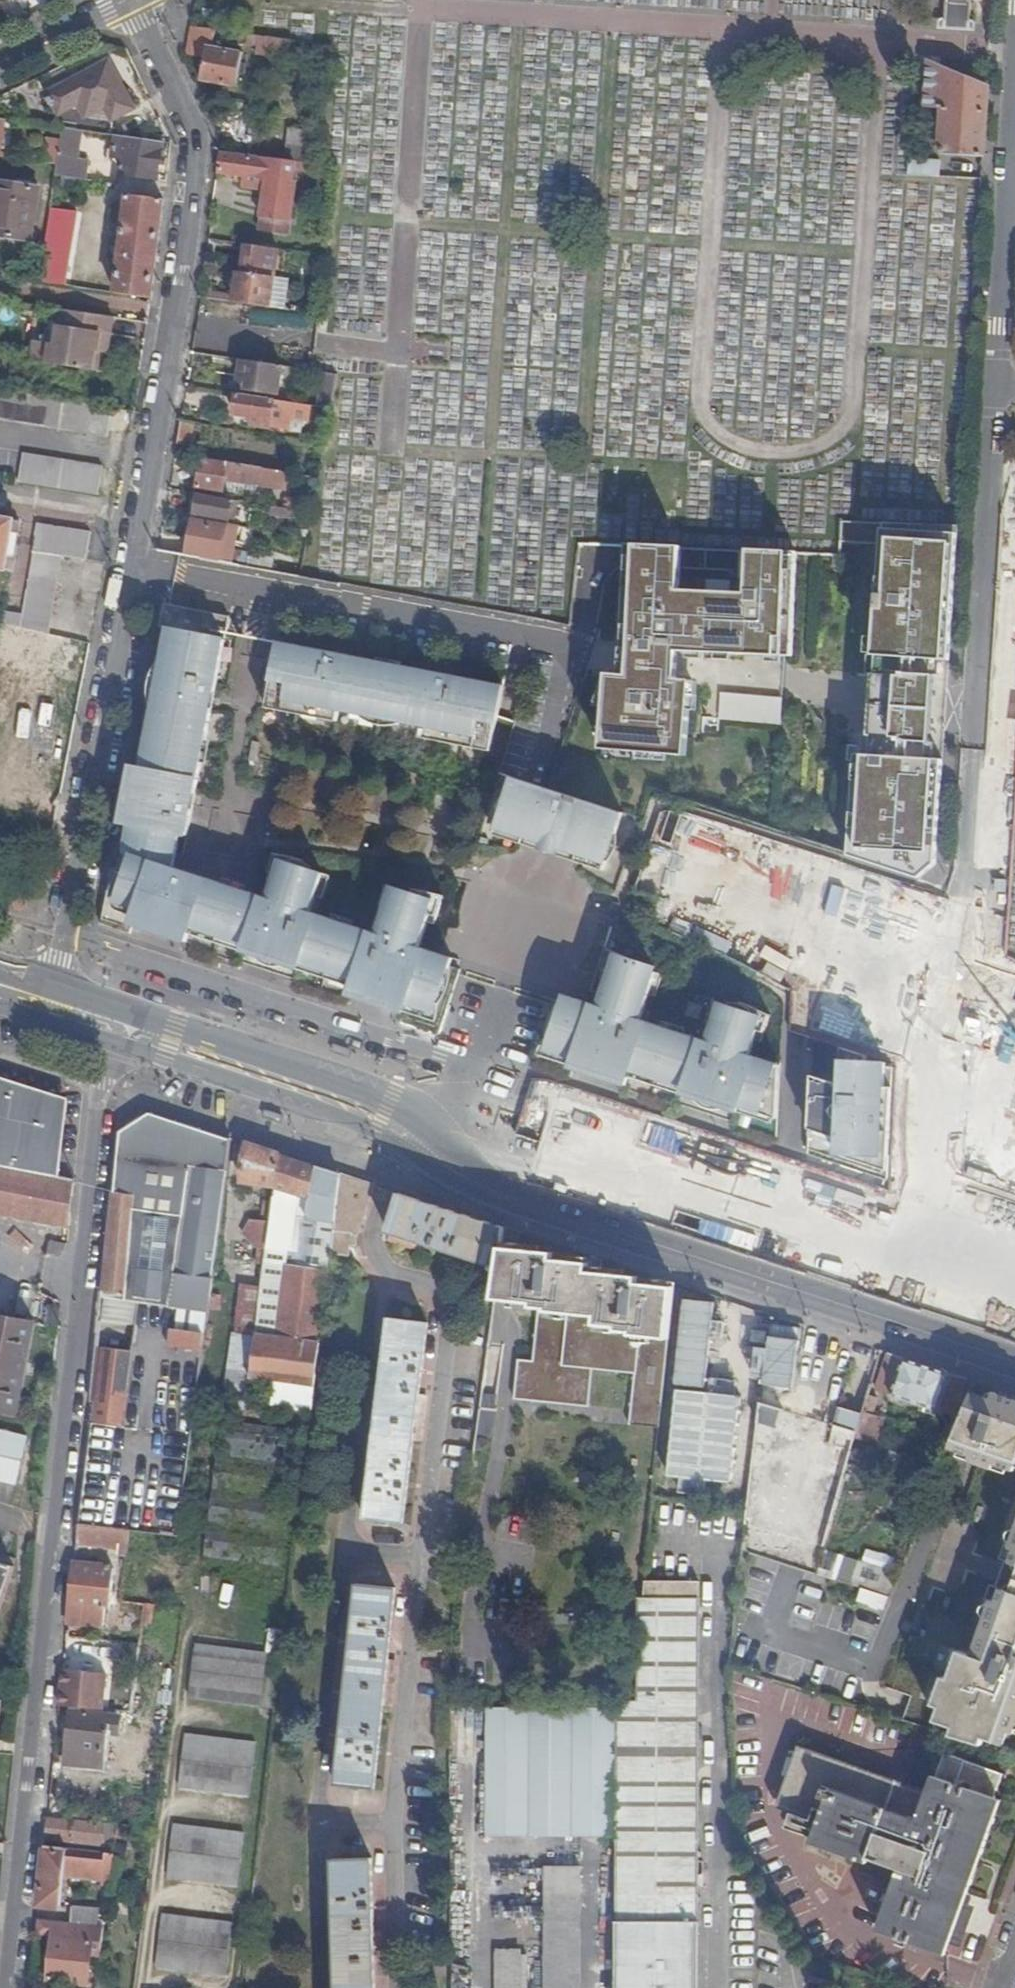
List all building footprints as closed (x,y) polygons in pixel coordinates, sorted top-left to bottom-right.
[(972,0),(947,0),(946,10),(971,11),(972,0)] [(970,28),(971,11),(946,10),(945,26),(970,28)] [(215,32),(192,29),(188,57),(205,58),(202,81),(238,86),(243,54),(212,49),(213,42),(215,32)] [(260,38),(215,32),(213,42),(259,49),(260,38)] [(293,42),(260,38),(259,49),(257,57),(290,62),(293,42)] [(985,160),(990,88),(931,63),(928,113),(944,114),(942,158),(985,160)] [(79,131),(118,137),(121,137),(113,120),(134,110),(112,64),(70,84),(72,86),(52,96),(69,130),(79,131)] [(69,130),(64,129),(62,146),(76,149),(79,131),(69,130)] [(285,162),(316,165),(319,133),(290,129),(285,162)] [(160,181),(165,144),(121,137),(118,137),(118,142),(125,143),(121,170),(134,172),(133,177),(160,181)] [(60,161),(73,163),(76,149),(62,146),(60,161)] [(280,161),(222,154),(220,174),(248,176),(247,188),(267,190),(264,219),(292,223),(299,173),(279,171),(280,161)] [(911,174),(941,175),(942,156),(911,155),(911,174)] [(75,179),(83,180),(85,164),(73,163),(60,161),(58,176),(75,179)] [(319,176),(319,166),(316,165),(285,162),(280,161),(279,171),(299,173),(319,176)] [(75,179),(62,178),(61,188),(73,189),(75,179)] [(41,191),(0,185),(0,238),(34,242),(41,191)] [(153,300),(166,201),(130,196),(117,295),(153,300)] [(41,284),(67,288),(79,214),(53,210),(41,284)] [(264,219),(262,233),(290,237),(292,223),(264,219)] [(328,258),(331,243),(318,240),(315,256),(328,258)] [(240,273),(235,305),(272,310),(280,251),(248,247),(245,274),(240,273)] [(110,367),(112,311),(61,309),(60,339),(35,338),(33,363),(110,367)] [(250,310),(249,322),(280,323),(280,312),(250,310)] [(284,367),(244,361),(242,379),(252,381),(250,389),(280,393),(284,367)] [(319,407),(334,409),(340,375),(326,373),(319,407)] [(114,410),(0,392),(0,422),(110,439),(114,410)] [(287,412),(308,416),(310,405),(239,395),(236,414),(257,417),(255,426),(272,428),(275,409),(287,411),(287,412)] [(332,421),(334,409),(319,407),(310,405),(308,416),(332,421)] [(100,497),(104,469),(25,456),(21,485),(100,497)] [(277,487),(279,472),(203,460),(197,489),(223,493),(226,480),(262,486),(263,485),(277,487)] [(231,521),(231,519),(235,503),(235,502),(201,495),(196,515),(231,521)] [(235,503),(231,519),(238,521),(241,504),(235,503)] [(294,520),(295,510),(275,507),(273,516),(294,520)] [(0,520),(0,571),(14,573),(22,523),(0,520)] [(88,560),(93,530),(40,521),(24,616),(51,621),(62,555),(88,560)] [(224,560),(224,562),(255,567),(257,556),(257,555),(236,551),(235,554),(225,553),(229,531),(195,524),(189,554),(224,560)] [(917,879),(935,863),(941,759),(940,750),(948,649),(950,648),(958,530),(878,528),(866,653),(873,654),(869,747),(847,745),(846,853),(917,879)] [(578,551),(588,580),(616,570),(607,541),(578,551)] [(601,751),(685,758),(691,684),(674,683),(676,653),(783,656),(787,555),(750,552),(748,595),(679,592),(680,549),(634,546),(625,677),(607,676),(601,751)] [(255,567),(273,571),(275,559),(257,556),(255,567)] [(124,825),(131,827),(184,837),(190,838),(232,619),(166,607),(161,630),(175,632),(170,659),(167,672),(162,671),(157,700),(162,701),(159,714),(148,770),(143,770),(138,798),(129,797),(124,825)] [(18,622),(9,654),(67,671),(77,638),(18,622)] [(282,644),(270,703),(298,708),(296,714),(340,723),(342,716),(424,732),(423,739),(466,747),(467,740),(496,745),(507,687),(435,673),(434,676),(352,660),(352,658),(282,644)] [(722,692),(721,720),(782,722),(783,694),(722,692)] [(298,708),(270,703),(269,709),(296,714),(298,708)] [(494,752),(496,745),(467,740),(466,747),(494,752)] [(135,768),(129,797),(138,798),(143,770),(135,768)] [(521,792),(525,780),(517,778),(513,790),(521,792)] [(614,823),(618,812),(525,780),(521,792),(513,790),(497,835),(505,838),(504,843),(525,851),(527,844),(578,862),(576,868),(596,875),(598,868),(606,871),(621,825),(614,823)] [(625,814),(618,812),(614,823),(621,825),(625,814)] [(655,852),(647,883),(701,897),(710,863),(721,866),(726,848),(738,851),(742,834),(726,830),(726,827),(670,813),(660,853),(655,852)] [(131,827),(123,870),(132,867),(149,866),(163,866),(173,868),(184,837),(131,827)] [(505,838),(497,835),(496,841),(504,843),(505,838)] [(527,844),(525,851),(576,868),(578,862),(527,844)] [(775,848),(763,878),(806,895),(818,865),(775,848)] [(132,867),(123,870),(115,872),(105,926),(132,935),(136,927),(188,944),(186,953),(242,971),(244,964),(296,981),(294,988),(348,1006),(351,996),(406,1014),(404,1023),(441,1035),(462,971),(452,968),(425,959),(427,950),(421,948),(426,932),(433,934),(442,903),(387,886),(380,907),(386,909),(378,935),(312,913),(317,897),(322,899),(330,876),(275,858),(267,881),(273,883),(268,899),(265,908),(191,883),(194,875),(173,868),(163,866),(149,866),(132,867)] [(604,878),(606,871),(598,868),(596,875),(604,878)] [(268,899),(194,875),(191,883),(265,908),(268,899)] [(772,945),(761,968),(784,980),(796,957),(772,945)] [(425,959),(452,968),(455,958),(427,950),(425,959)] [(602,1005),(569,994),(566,1003),(555,1000),(534,1064),(572,1076),(575,1068),(628,1085),(625,1094),(682,1112),(684,1105),(736,1122),(734,1130),(779,1144),(780,1119),(783,1074),(750,1064),(753,1055),(758,1040),(765,1042),(773,1019),(717,1002),(710,1024),(716,1026),(711,1041),(645,1019),(653,995),(659,997),(667,975),(612,957),(605,978),(610,980),(602,1005)] [(566,1003),(569,994),(558,991),(555,1000),(566,1003)] [(813,1155),(857,1169),(892,1180),(897,1072),(891,1070),(891,1066),(871,1059),(873,1054),(862,1049),(850,1044),(838,1082),(833,1081),(827,1100),(816,1097),(816,1101),(813,1155)] [(784,1065),(753,1055),(750,1064),(783,1074),(784,1065)] [(827,1100),(833,1081),(817,1076),(816,1097),(827,1100)] [(0,1089),(0,1169),(46,1178),(54,1106),(0,1089)] [(551,1133),(547,1091),(523,1094),(527,1135),(551,1133)] [(183,1539),(235,1141),(153,1114),(144,1120),(142,1117),(129,1126),(130,1130),(122,1135),(105,1293),(104,1300),(108,1301),(103,1324),(138,1328),(134,1353),(99,1350),(81,1526),(133,1533),(183,1539)] [(279,1188),(283,1157),(250,1146),(245,1183),(259,1185),(266,1186),(279,1188)] [(334,1173),(283,1157),(279,1188),(270,1253),(268,1268),(265,1292),(259,1336),(253,1381),(288,1385),(285,1412),(314,1416),(323,1344),(281,1339),(289,1268),(332,1273),(334,1256),(344,1177),(334,1173)] [(70,1233),(75,1184),(46,1178),(0,1169),(0,1219),(70,1233)] [(377,1187),(344,1177),(334,1256),(351,1258),(355,1236),(360,1237),(377,1187)] [(508,1229),(393,1194),(382,1229),(396,1236),(394,1243),(430,1256),(433,1247),(494,1268),(493,1272),(498,1274),(499,1269),(502,1270),(505,1251),(508,1229)] [(64,1253),(65,1247),(49,1245),(47,1260),(57,1259),(64,1253)] [(268,1268),(270,1253),(261,1251),(259,1267),(268,1268)] [(505,1251),(502,1270),(497,1304),(532,1309),(531,1314),(540,1315),(536,1358),(522,1356),(517,1396),(598,1405),(602,1366),(637,1370),(631,1422),(663,1426),(666,1399),(671,1348),(673,1334),(677,1291),(641,1287),(641,1282),(589,1274),(590,1268),(554,1264),(554,1258),(505,1251)] [(323,1344),(332,1273),(289,1268),(281,1339),(323,1344)] [(259,1336),(265,1292),(244,1288),(239,1333),(259,1336)] [(40,1326),(0,1318),(0,1413),(23,1417),(40,1326)] [(421,1401),(431,1325),(393,1320),(367,1521),(405,1526),(416,1442),(424,1444),(429,1401),(421,1401)] [(763,1384),(804,1386),(807,1325),(766,1323),(763,1384)] [(253,1381),(259,1336),(239,1333),(231,1388),(252,1391),(253,1381)] [(957,1378),(890,1356),(878,1393),(939,1412),(937,1418),(943,1420),(946,1415),(957,1419),(970,1382),(957,1378)] [(997,1394),(995,1402),(976,1396),(966,1421),(953,1451),(1014,1473),(1014,1401),(997,1394)] [(870,1402),(865,1417),(858,1441),(877,1447),(885,1421),(874,1417),(878,1405),(870,1402)] [(838,1427),(762,1405),(748,1527),(827,1549),(858,1441),(865,1417),(842,1411),(838,1427)] [(282,1569),(298,1434),(224,1424),(207,1560),(282,1569)] [(26,1439),(0,1433),(0,1484),(14,1487),(26,1439)] [(131,1551),(133,1533),(81,1526),(79,1544),(131,1551)] [(1009,1548),(1004,1563),(1014,1567),(1014,1551),(1009,1548)] [(827,1552),(820,1576),(833,1580),(840,1556),(827,1552)] [(862,1564),(853,1586),(893,1599),(901,1577),(862,1564)] [(15,1569),(13,1568),(12,1569),(0,1565),(0,1614),(15,1569)] [(117,1570),(77,1565),(70,1625),(105,1629),(108,1609),(112,1610),(117,1570)] [(391,1665),(400,1591),(360,1586),(337,1787),(376,1791),(386,1708),(394,1709),(399,1667),(391,1665)] [(619,1704),(619,1987),(701,1987),(702,1699),(702,1586),(646,1586),(647,1602),(644,1602),(640,1602),(639,1650),(639,1702),(639,1705),(619,1704)] [(987,1630),(976,1658),(963,1654),(953,1683),(947,1680),(936,1709),(942,1711),(937,1724),(957,1730),(955,1738),(971,1743),(987,1748),(989,1742),(1008,1749),(1013,1736),(1014,1736),(1014,1593),(1014,1595),(996,1588),(991,1602),(996,1604),(987,1630)] [(263,1708),(270,1658),(200,1648),(193,1699),(263,1708)] [(61,1707),(105,1712),(110,1675),(65,1670),(61,1707)] [(615,1839),(615,1712),(491,1712),(490,1840),(615,1839)] [(121,1719),(73,1713),(70,1747),(64,1746),(61,1764),(100,1769),(102,1752),(105,1752),(107,1734),(119,1736),(121,1719)] [(251,1799),(259,1746),(188,1736),(181,1790),(251,1799)] [(987,1748),(971,1743),(966,1758),(995,1767),(1000,1752),(987,1748)] [(895,1882),(893,1887),(957,1908),(1005,1777),(959,1760),(959,1757),(952,1754),(951,1757),(947,1755),(930,1802),(808,1758),(793,1802),(824,1814),(813,1846),(866,1866),(864,1871),(895,1882)] [(1014,1756),(1005,1783),(1014,1786),(1014,1756)] [(107,1826),(119,1827),(121,1810),(96,1807),(93,1824),(107,1826)] [(104,1848),(105,1844),(107,1828),(49,1820),(47,1840),(104,1848)] [(116,1845),(116,1842),(119,1827),(107,1826),(107,1828),(105,1844),(116,1845)] [(240,1889),(246,1837),(176,1828),(169,1880),(240,1889)] [(46,1848),(40,1907),(62,1910),(65,1878),(111,1884),(114,1856),(107,1856),(105,1863),(67,1859),(69,1851),(46,1848)] [(374,1861),(335,1862),(338,1987),(377,1987),(377,1980),(385,1980),(384,1937),(376,1937),(374,1861)] [(583,1869),(548,1869),(547,1987),(583,1987),(583,1869)] [(957,1908),(893,1887),(877,1933),(940,1955),(957,1908)] [(70,1925),(98,1928),(100,1912),(73,1909),(70,1925)] [(158,1970),(228,1979),(235,1927),(165,1918),(158,1970)] [(91,1958),(101,1960),(105,1929),(98,1928),(70,1925),(38,1921),(37,1938),(54,1939),(49,1982),(88,1987),(91,1958)] [(524,1957),(524,1955),(497,1954),(496,1987),(523,1987),(524,1957)]
